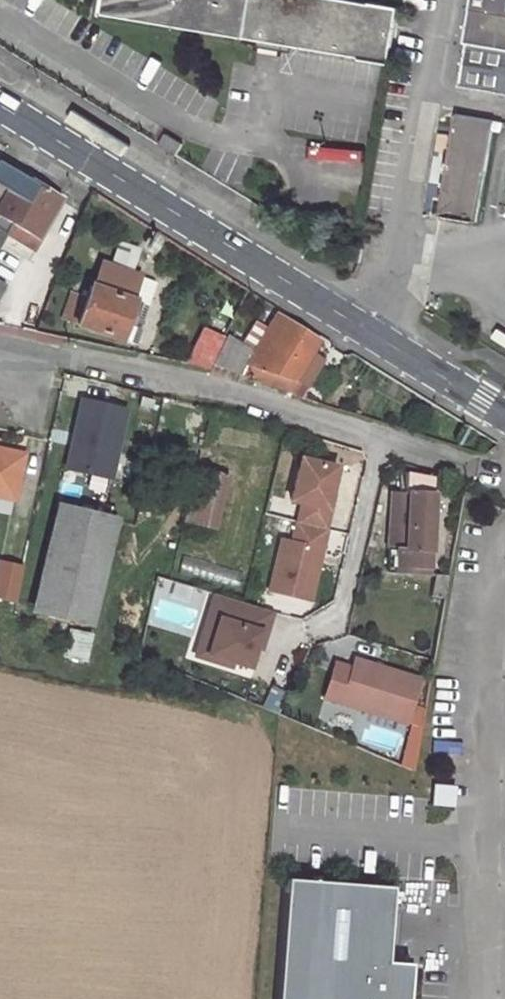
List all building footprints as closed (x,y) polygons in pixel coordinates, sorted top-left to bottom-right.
[(349,0),(111,0),(109,12),(392,63),(401,9),(349,0)] [(461,86),(504,94),(504,0),(476,0),(461,86)] [(458,115),(440,216),(480,223),(496,122),(458,115)] [(181,143),(165,133),(160,141),(176,151),(181,143)] [(12,226),(35,240),(59,200),(43,191),(45,186),(35,180),(32,184),(0,165),(0,219),(12,226)] [(12,226),(7,235),(35,252),(64,203),(59,200),(35,240),(12,226)] [(0,219),(0,231),(7,235),(12,226),(0,219)] [(136,249),(120,244),(114,260),(129,266),(136,249)] [(138,274),(100,261),(91,285),(129,298),(138,274)] [(120,340),(132,302),(90,288),(87,297),(70,291),(61,318),(78,324),(78,326),(120,340)] [(246,364),(296,381),(319,340),(277,314),(267,329),(252,353),(246,364)] [(238,344),(252,353),(267,329),(254,320),(238,344)] [(185,360),(206,364),(220,336),(201,327),(185,360)] [(246,364),(252,353),(238,344),(226,336),(211,364),(240,374),(246,364)] [(296,381),(246,364),(240,374),(289,392),(296,381)] [(124,409),(78,399),(63,468),(108,478),(124,409)] [(13,500),(23,454),(0,449),(0,497),(13,500)] [(297,458),(287,500),(298,503),(324,509),(334,466),(297,458)] [(224,473),(195,467),(183,521),(212,528),(224,473)] [(403,492),(431,493),(432,478),(404,476),(403,492)] [(401,547),(403,492),(390,491),(387,546),(394,547),(401,547)] [(401,550),(429,552),(431,493),(403,492),(401,547),(401,550)] [(298,503),(294,521),(320,527),(324,509),(298,503)] [(111,521),(57,507),(34,608),(86,623),(111,521)] [(308,599),(325,528),(320,527),(294,521),(289,541),(278,538),(266,590),(308,599)] [(401,550),(401,547),(394,547),(393,569),(428,570),(429,552),(401,550)] [(13,601),(22,567),(0,561),(0,598),(13,601)] [(448,577),(434,574),(430,597),(444,600),(448,577)] [(216,620),(257,631),(263,633),(269,612),(242,603),(212,595),(205,617),(216,620)] [(216,620),(205,617),(194,657),(229,667),(230,662),(206,655),(216,620)] [(257,631),(216,620),(206,655),(230,662),(247,667),(253,646),(257,631)] [(88,635),(70,630),(62,658),(79,664),(88,635)] [(257,631),(253,646),(259,648),(263,633),(257,631)] [(350,668),(340,702),(404,722),(418,679),(353,659),(350,668)] [(340,702),(350,668),(334,663),(323,697),(340,702)] [(267,696),(262,708),(277,714),(282,703),(267,696)] [(285,879),(276,998),(407,998),(410,965),(385,963),(391,887),(285,879)]
